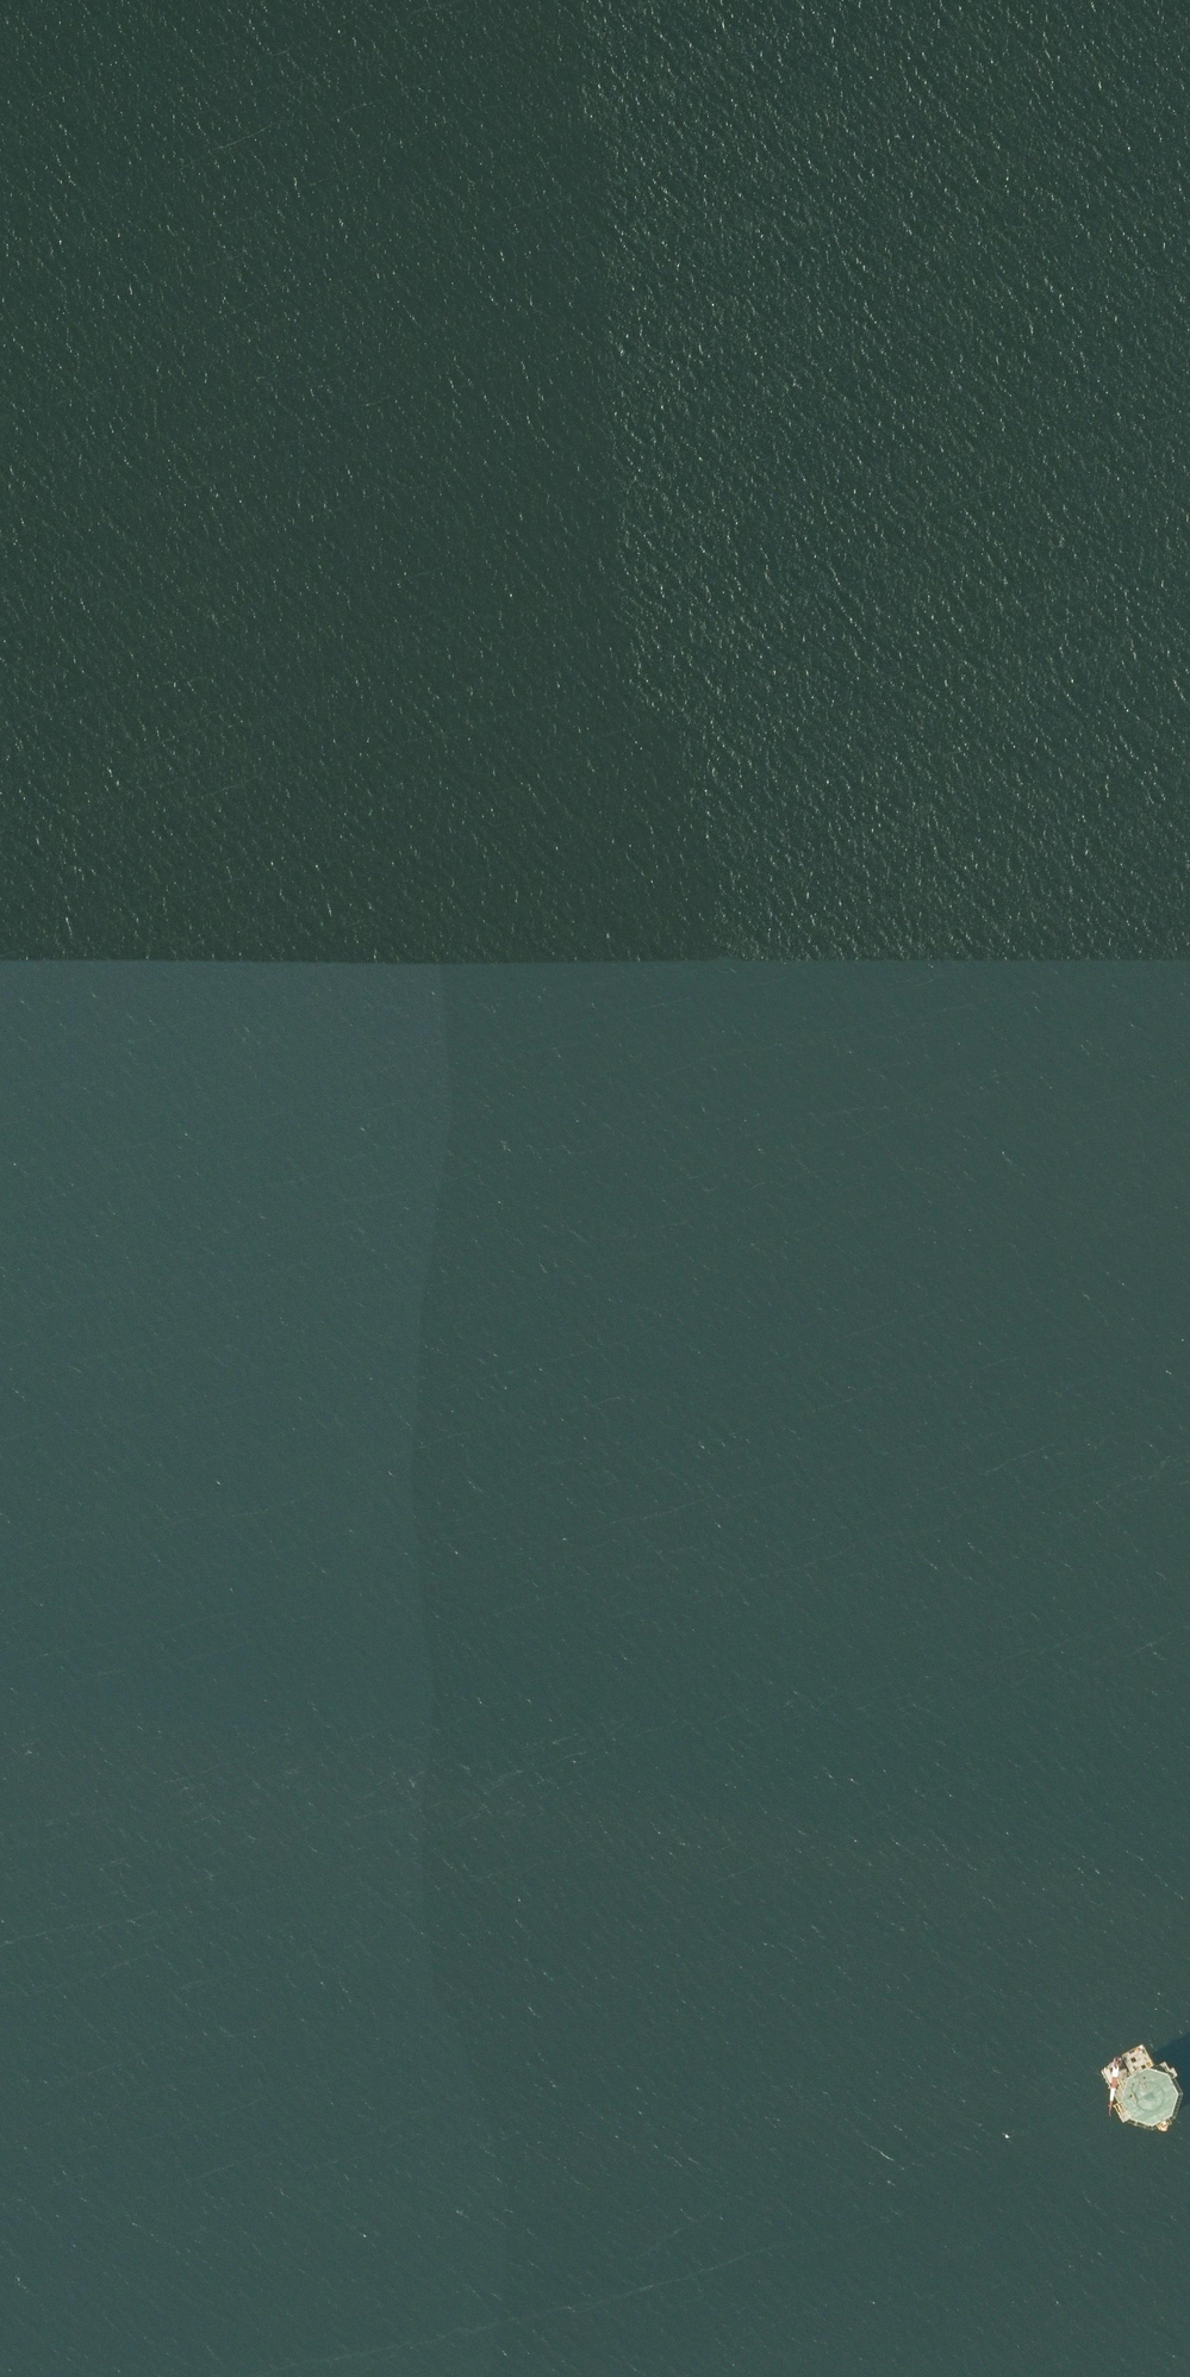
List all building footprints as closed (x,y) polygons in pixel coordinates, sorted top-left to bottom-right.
[(1178,2125),(1153,2075),(1116,2094),(1142,2144),(1178,2125)] [(1141,2151),(1163,2159),(1182,2149),(1188,2128),(1180,2112),(1158,2104),(1140,2114),(1134,2135),(1141,2151)]
